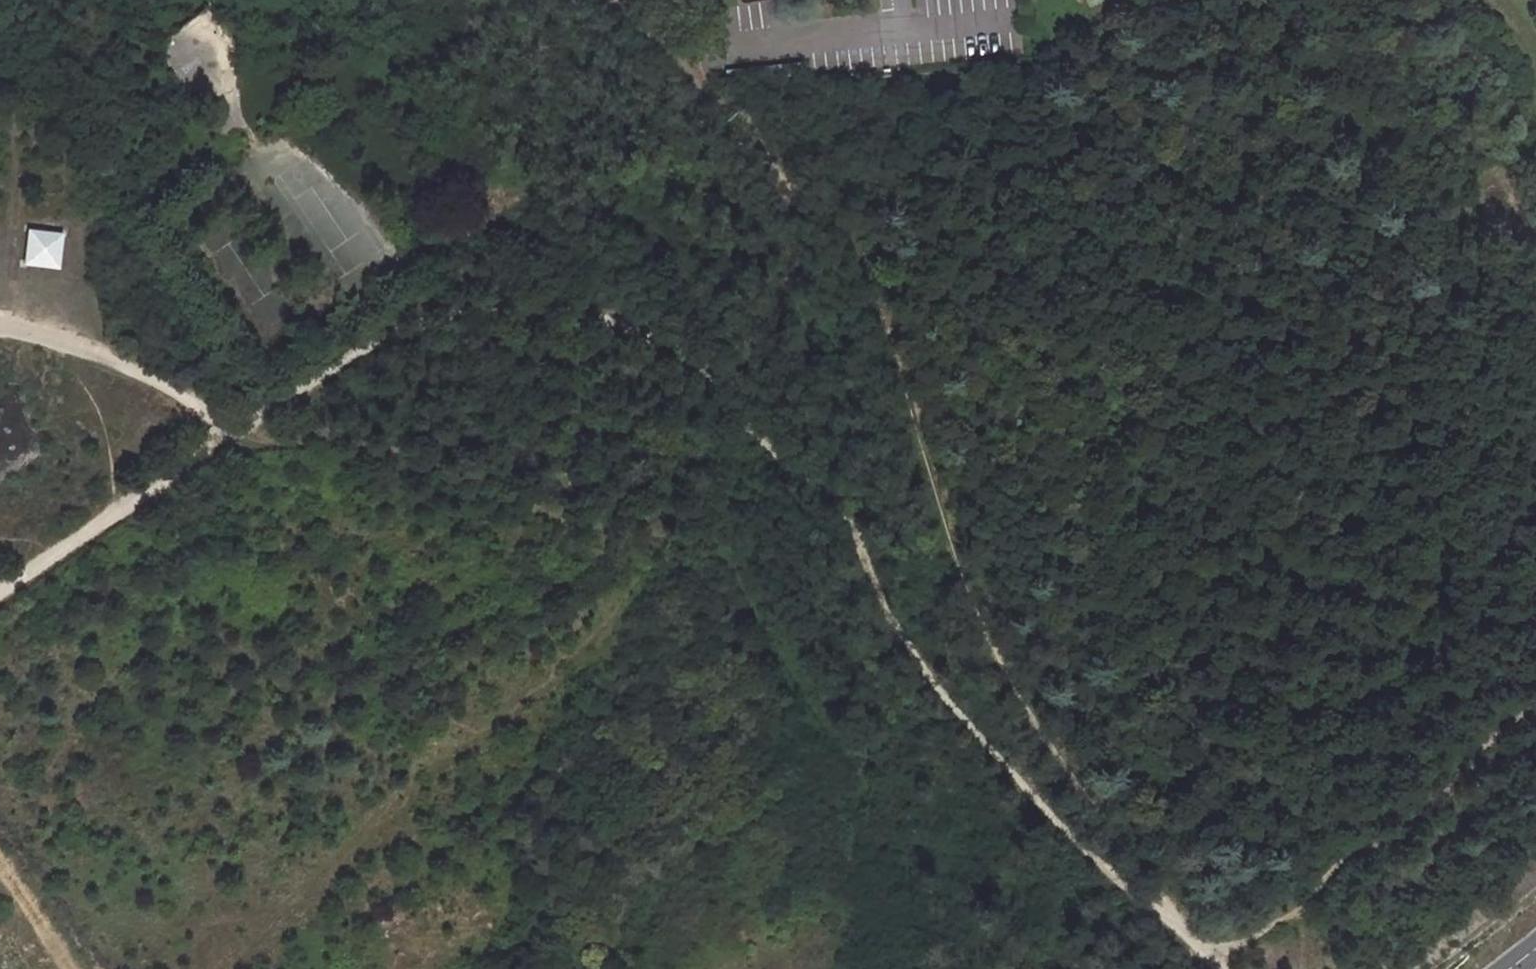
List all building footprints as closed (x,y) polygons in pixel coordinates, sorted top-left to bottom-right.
[(64,228),(28,225),(25,262),(61,265),(64,228)]
